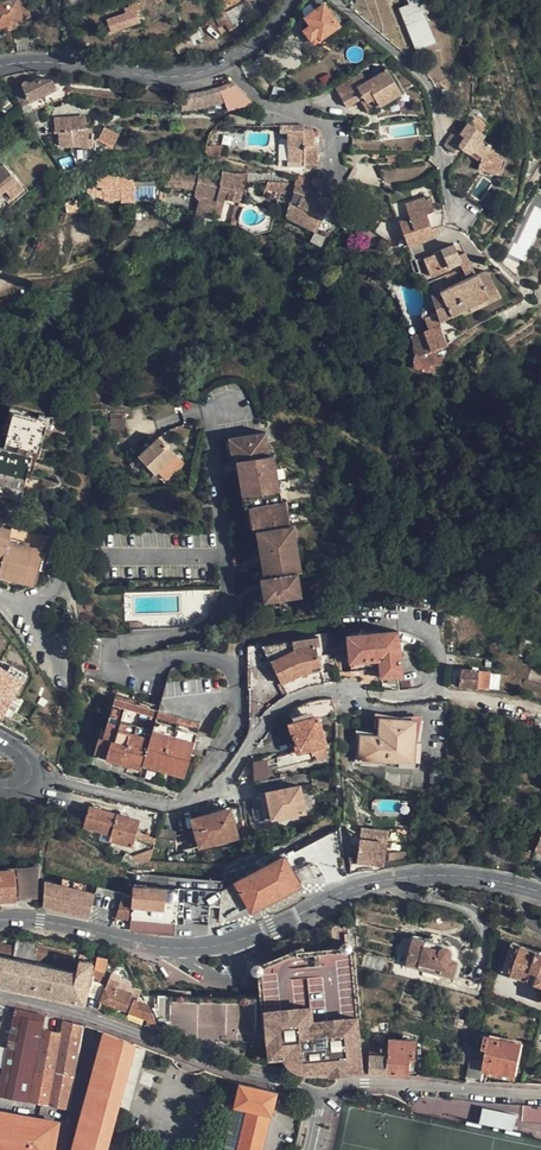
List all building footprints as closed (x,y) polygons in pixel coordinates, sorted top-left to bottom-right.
[(12,25),(24,22),(17,0),(0,5),(0,28),(6,27),(12,25)] [(244,3),(225,14),(232,25),(254,12),(248,0),(242,0),(244,3)] [(321,0),(318,0),(312,4),(316,10),(305,19),(311,27),(305,32),(312,41),(318,37),(322,42),(340,28),(321,0)] [(421,0),(407,0),(409,6),(399,10),(415,51),(434,43),(422,13),(426,12),(421,0)] [(124,10),(126,14),(107,21),(111,33),(140,23),(137,13),(141,12),(138,2),(130,5),(131,7),(124,10)] [(16,52),(29,52),(28,33),(16,33),(16,52)] [(367,83),(363,76),(337,90),(347,108),(361,101),(368,114),(400,97),(387,72),(367,83)] [(22,85),(23,88),(14,92),(22,107),(30,103),(29,101),(56,88),(53,81),(39,81),(30,85),(25,82),(22,85)] [(234,89),(233,84),(219,89),(222,93),(234,89)] [(254,104),(237,88),(234,89),(222,93),(219,89),(202,94),(181,96),(182,113),(196,111),(225,105),(228,111),(254,104)] [(444,121),(453,123),(457,106),(448,103),(444,121)] [(249,126),(251,114),(235,110),(233,124),(249,126)] [(461,135),(455,132),(446,146),(456,154),(459,149),(481,164),(480,170),(499,176),(505,153),(489,148),(481,141),(491,127),(475,116),(461,135)] [(73,131),(72,118),(54,119),(55,140),(60,141),(60,149),(74,149),(89,150),(92,148),(91,130),(73,131)] [(288,151),(317,152),(317,147),(314,147),(314,135),(313,133),(313,132),(313,131),(311,130),(303,130),(303,127),(280,127),(279,135),(288,135),(288,151)] [(112,149),(120,136),(106,129),(98,141),(112,149)] [(288,155),(288,162),(304,163),(304,166),(318,166),(317,156),(288,155)] [(0,171),(0,196),(6,192),(11,199),(21,191),(4,168),(0,171)] [(203,170),(200,179),(196,192),(196,197),(196,199),(197,200),(200,202),(196,215),(213,220),(214,216),(221,217),(227,203),(241,205),(247,177),(203,170)] [(102,191),(116,189),(116,183),(127,186),(128,180),(114,178),(114,174),(97,174),(97,187),(102,188),(102,191)] [(269,185),(327,210),(330,203),(327,200),(321,197),(307,190),(310,180),(304,176),(299,175),(295,188),(287,185),(269,184),(269,185)] [(135,184),(135,187),(153,187),(184,189),(196,192),(200,179),(164,177),(135,184)] [(327,210),(269,185),(265,196),(291,204),(287,218),(290,221),(316,232),(327,210)] [(116,189),(102,191),(104,203),(121,201),(121,204),(135,204),(135,200),(134,189),(116,189)] [(401,225),(409,247),(435,239),(432,231),(428,215),(434,213),(429,198),(406,206),(410,222),(401,225)] [(85,213),(84,199),(65,202),(67,215),(85,213)] [(540,223),(540,207),(528,202),(508,254),(526,262),(540,223)] [(444,228),(444,209),(434,213),(428,215),(432,231),(444,228)] [(455,247),(441,252),(450,270),(462,265),(459,256),(455,247)] [(450,270),(441,252),(422,259),(430,276),(450,270)] [(468,259),(465,254),(459,256),(462,265),(465,271),(452,276),(445,279),(449,287),(468,278),(477,275),(468,259)] [(431,295),(440,323),(455,318),(471,310),(490,300),(488,295),(496,292),(488,276),(486,273),(485,273),(484,273),(477,275),(468,278),(449,287),(445,279),(427,285),(431,295)] [(501,301),(496,292),(488,295),(490,300),(471,310),(473,315),(501,301)] [(441,327),(440,323),(431,295),(426,297),(422,316),(421,323),(425,321),(429,331),(424,333),(410,338),(414,352),(414,359),(413,370),(429,374),(430,367),(441,367),(442,358),(446,359),(449,346),(441,327)] [(421,323),(424,333),(429,331),(425,321),(421,323)] [(14,411),(3,448),(37,457),(42,458),(46,449),(41,448),(46,430),(50,431),(52,422),(14,411)] [(125,418),(110,418),(109,437),(125,436),(125,418)] [(266,432),(228,438),(231,462),(235,461),(243,508),(247,507),(252,532),(255,532),(263,578),(260,579),(264,604),(302,598),(299,573),(302,571),(294,525),(291,525),(287,501),(282,501),(275,455),(270,456),(266,432)] [(177,456),(158,437),(137,457),(155,476),(177,456)] [(37,457),(3,448),(0,447),(0,460),(29,468),(27,475),(32,476),(37,457)] [(27,475),(29,468),(0,460),(0,495),(3,496),(20,500),(27,475)] [(16,581),(35,586),(47,537),(12,527),(11,531),(0,528),(0,565),(0,566),(0,580),(7,582),(9,578),(16,581)] [(74,626),(69,612),(52,618),(56,629),(67,624),(69,628),(74,626)] [(398,632),(348,636),(351,663),(380,661),(381,678),(403,677),(398,632)] [(317,636),(262,645),(261,648),(268,662),(270,661),(281,684),(304,673),(321,669),(315,645),(319,645),(317,636)] [(512,650),(492,647),(491,657),(511,660),(512,650)] [(529,647),(524,661),(540,667),(540,651),(529,647)] [(5,720),(26,673),(0,662),(0,718),(5,720)] [(489,673),(461,670),(460,687),(488,689),(489,673)] [(200,723),(115,697),(103,737),(99,737),(94,752),(106,755),(106,759),(141,768),(142,764),(184,776),(200,723)] [(323,757),(320,747),(319,743),(326,742),(318,716),(335,712),(332,698),(314,700),(308,702),(313,718),(289,724),(297,751),(274,758),(278,769),(323,757)] [(378,717),(378,735),(377,741),(359,740),(358,756),(348,756),(347,772),(362,773),(363,764),(375,765),(375,767),(383,767),(383,772),(413,773),(413,764),(415,764),(419,719),(378,717)] [(256,783),(269,780),(266,761),(254,763),(255,776),(256,783)] [(411,789),(413,773),(383,772),(383,767),(375,767),(375,765),(363,764),(362,773),(391,787),(411,789)] [(269,780),(256,783),(263,817),(264,823),(308,814),(301,786),(313,784),(311,771),(296,774),(269,780)] [(145,862),(152,845),(135,836),(140,821),(90,807),(85,829),(111,836),(110,841),(117,843),(114,849),(145,862)] [(193,820),(196,832),(200,847),(238,838),(231,810),(193,820)] [(190,850),(200,847),(196,832),(186,835),(190,850)] [(386,843),(360,839),(356,863),(383,866),(386,843)] [(529,852),(518,848),(514,856),(525,861),(529,852)] [(108,858),(133,873),(145,862),(114,849),(108,858)] [(194,851),(170,857),(171,861),(195,855),(194,851)] [(236,883),(251,909),(297,884),(299,885),(285,857),(236,883)] [(39,866),(15,869),(17,899),(38,898),(39,866)] [(17,899),(15,869),(0,870),(0,901),(17,899)] [(44,906),(90,918),(96,894),(46,882),(44,883),(44,906)] [(219,916),(222,892),(179,888),(178,890),(135,885),(134,896),(133,906),(176,910),(177,912),(219,916)] [(124,895),(118,908),(133,910),(133,906),(134,896),(124,895)] [(174,935),(177,912),(176,910),(133,906),(133,910),(131,931),(174,935)] [(348,1055),(360,1053),(349,946),(348,943),(346,939),(343,938),(341,939),(339,941),(338,945),(302,948),(299,944),(260,964),(257,964),(254,965),(252,966),(252,969),(254,972),(256,973),(260,974),(261,986),(269,1060),(283,1057),(288,1067),(292,1069),(296,1071),(302,1072),(311,1072),(311,1060),(348,1055)] [(393,961),(390,975),(479,998),(482,984),(458,978),(465,953),(453,949),(454,942),(445,940),(443,948),(437,947),(436,943),(417,939),(414,939),(413,940),(406,964),(393,961)] [(79,959),(84,961),(85,957),(37,949),(38,945),(15,942),(14,948),(11,958),(77,972),(79,959)] [(513,942),(503,971),(540,984),(540,952),(513,942)] [(11,958),(14,948),(0,946),(0,956),(11,958)] [(84,1004),(93,962),(84,961),(79,959),(77,972),(11,958),(0,956),(0,986),(84,1004)] [(97,956),(89,997),(97,1000),(101,990),(105,977),(108,958),(97,956)] [(146,1027),(158,1031),(159,1028),(143,997),(132,992),(133,986),(120,981),(121,976),(112,972),(109,979),(105,992),(102,999),(104,1000),(102,1003),(146,1019),(146,1027)] [(109,979),(105,977),(101,990),(105,992),(109,979)] [(228,1021),(228,1040),(228,1043),(247,1051),(255,1051),(256,998),(159,996),(159,997),(155,997),(155,1003),(159,1003),(158,1008),(153,1007),(161,1024),(165,1024),(165,1019),(175,1019),(193,1020),(228,1021)] [(16,1009),(0,1085),(0,1096),(28,1103),(28,1102),(42,1029),(45,1016),(16,1009)] [(69,1110),(84,1026),(63,1020),(62,1025),(47,1106),(69,1110)] [(192,1039),(228,1040),(228,1021),(193,1020),(192,1039)] [(28,1102),(47,1106),(62,1025),(58,1024),(57,1032),(42,1029),(28,1102)] [(134,1045),(127,1042),(104,1033),(73,1149),(106,1149),(134,1045)] [(492,1038),(489,1051),(496,1053),(494,1060),(487,1058),(484,1071),(517,1078),(525,1044),(503,1038),(502,1041),(492,1038)] [(472,1054),(474,1043),(466,1041),(463,1053),(472,1054)] [(368,1075),(387,1075),(387,1047),(370,1047),(368,1075)] [(469,1064),(467,1076),(481,1080),(484,1071),(487,1058),(489,1051),(483,1050),(482,1056),(472,1054),(469,1064)] [(489,1051),(487,1058),(494,1060),(496,1053),(489,1051)] [(362,1073),(360,1053),(348,1055),(311,1060),(311,1072),(362,1073)] [(469,1064),(472,1054),(463,1053),(461,1063),(469,1064)] [(240,1083),(235,1107),(250,1111),(241,1149),(262,1149),(270,1115),(273,1116),(278,1093),(240,1083)] [(499,1117),(441,1104),(439,1116),(496,1129),(499,1117)] [(225,1149),(241,1149),(250,1111),(235,1107),(225,1149)] [(522,1107),(522,1124),(540,1124),(540,1107),(522,1107)] [(0,1110),(0,1149),(52,1149),(58,1122),(0,1110)]
